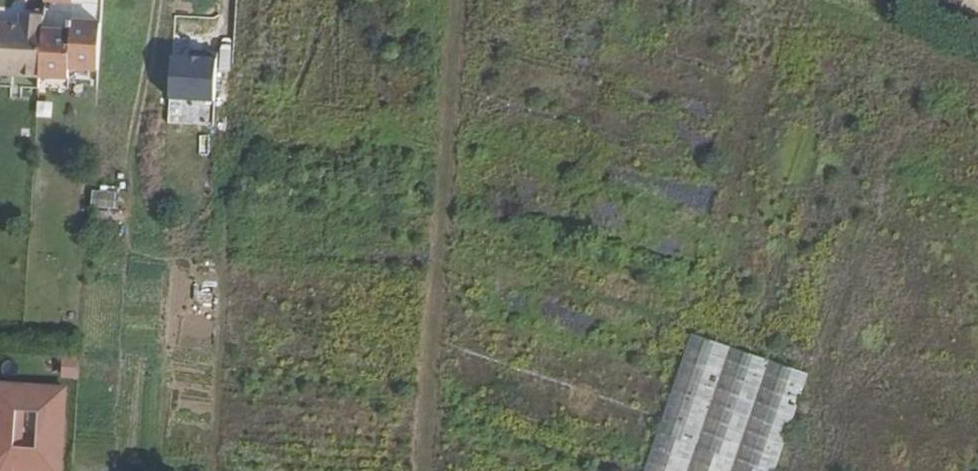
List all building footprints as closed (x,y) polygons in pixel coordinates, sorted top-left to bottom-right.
[(0,25),(0,76),(43,79),(45,33),(45,17),(23,15),(23,25),(0,25)] [(73,35),(45,33),(43,79),(70,81),(71,71),(99,72),(101,26),(73,24),(73,35)] [(219,58),(173,55),(170,98),(216,101),(219,58)] [(115,207),(114,186),(94,187),(96,208),(115,207)] [(803,369),(685,334),(644,470),(773,470),(803,369)] [(0,386),(0,470),(60,470),(66,390),(0,386)]
